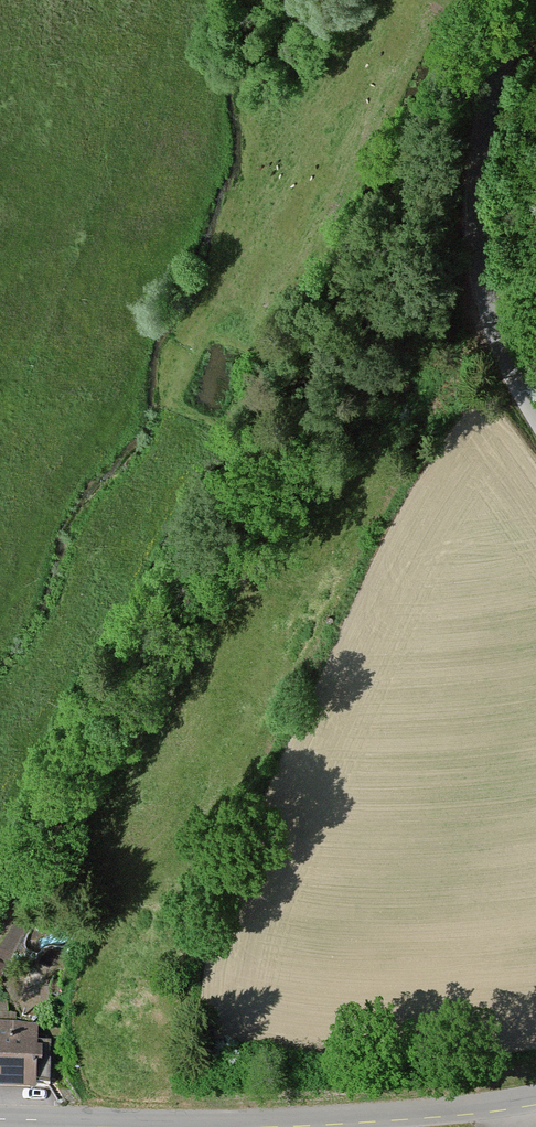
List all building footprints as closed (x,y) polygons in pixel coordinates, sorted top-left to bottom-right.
[(0,1004),(0,1026),(8,1026),(9,1004),(0,1004)] [(0,1030),(0,1097),(28,1097),(28,1090),(46,1091),(48,1048),(32,1047),(32,1031),(0,1030)]
